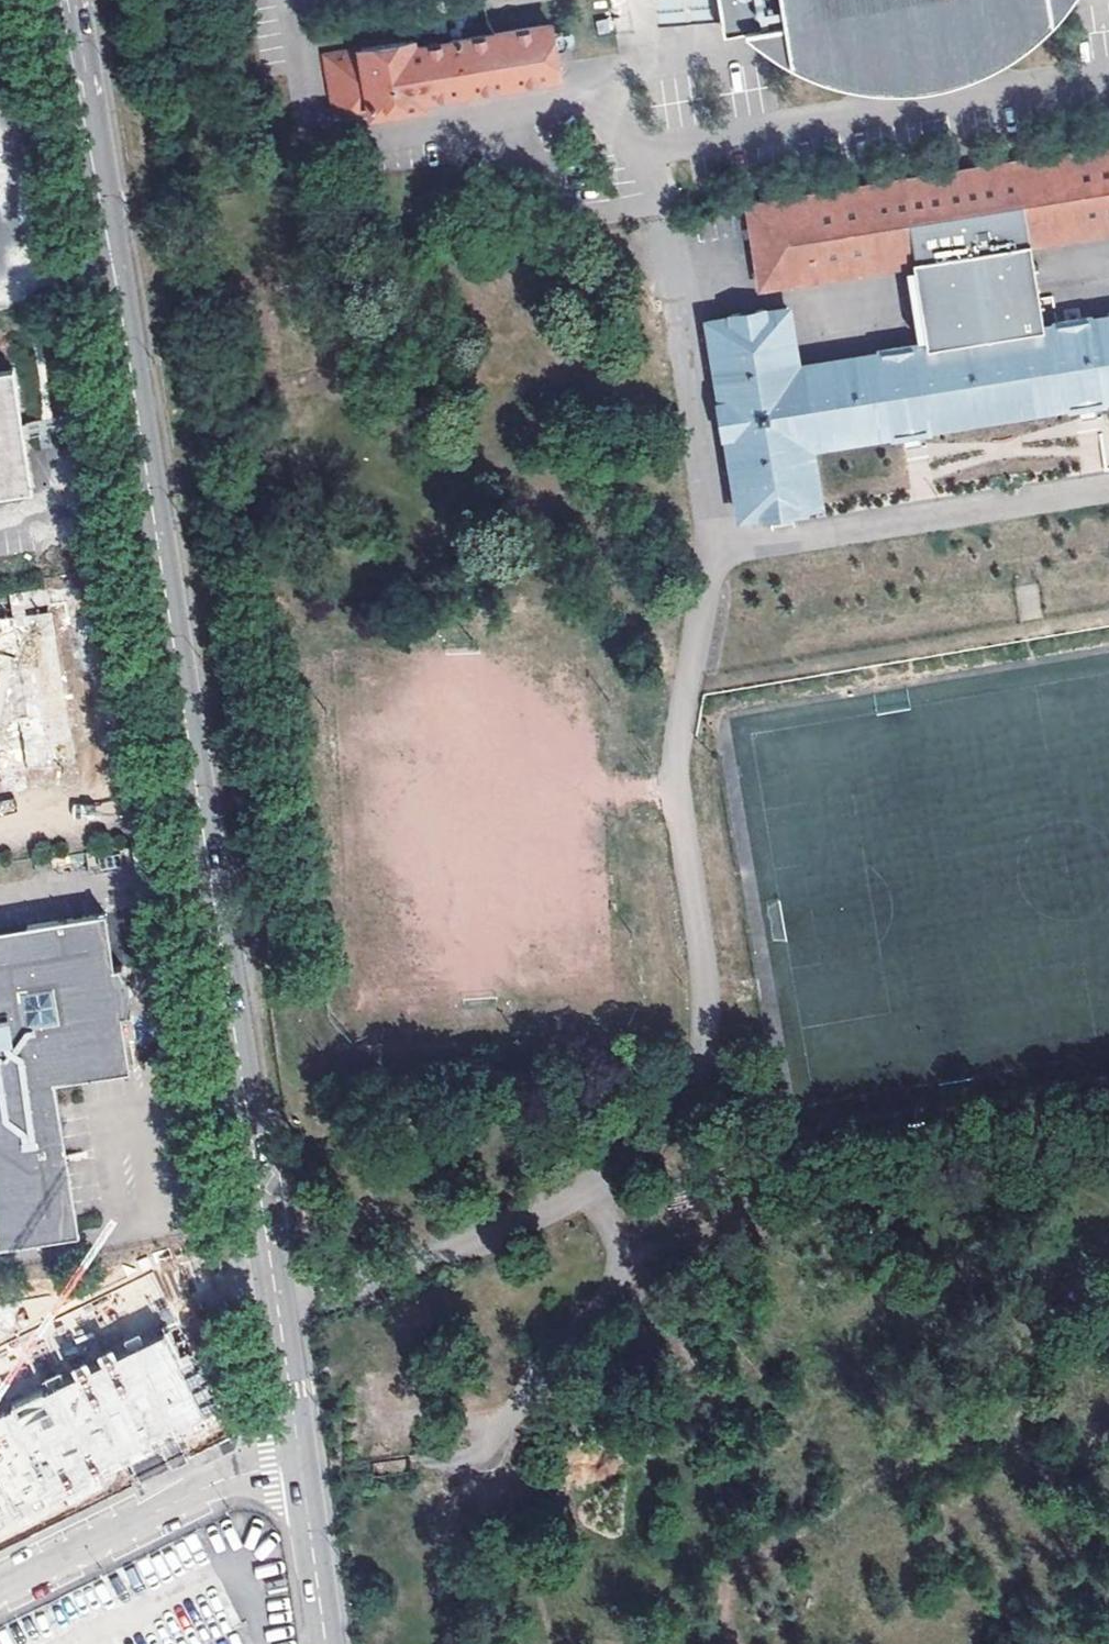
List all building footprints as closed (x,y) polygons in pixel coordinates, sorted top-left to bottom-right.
[(666,30),(729,20),(726,0),(667,0),(662,1),(666,30)] [(729,20),(731,31),(753,28),(788,23),(791,38),(782,50),(812,67),(842,79),(878,85),(912,86),(951,81),(980,75),(1009,65),(1043,46),(1071,24),(1091,1),(1090,0),(726,0),(729,20)] [(788,23),(753,28),(770,42),(782,50),(791,38),(788,23)] [(413,41),(325,55),(333,110),(370,104),(370,108),(374,111),(375,114),(421,107),(420,103),(423,99),(559,77),(551,25),(414,47),(413,41)] [(748,207),(761,286),(913,261),(926,346),(910,348),(910,346),(879,351),(880,353),(796,367),(787,308),(765,311),(764,306),(727,312),(728,317),(709,320),(722,401),(718,402),(724,433),(728,433),(729,439),(722,440),(724,453),(727,453),(742,517),(763,514),(764,518),(799,513),(798,508),(819,505),(809,445),(838,440),(839,447),(865,443),(864,436),(895,431),(896,438),(926,433),(925,427),(955,422),(957,428),(980,425),(979,418),(1012,413),(1013,419),(1039,415),(1039,408),(1069,404),(1070,410),(1099,406),(1098,399),(1108,397),(1108,316),(1089,320),(1089,317),(1055,322),(1056,325),(1040,327),(1026,243),(1108,229),(1108,149),(748,207)] [(36,495),(26,429),(18,373),(0,375),(0,499),(36,495)] [(78,765),(56,612),(20,617),(0,620),(0,777),(78,765)] [(0,927),(0,1237),(0,1240),(79,1228),(56,1075),(134,1063),(129,1029),(136,1027),(132,1006),(126,1007),(111,910),(0,927)] [(0,1411),(0,1511),(204,1411),(164,1330),(70,1376),(84,1406),(19,1438),(4,1409),(0,1411)] [(84,1406),(70,1376),(4,1409),(19,1438),(84,1406)] [(126,1452),(139,1480),(188,1458),(179,1438),(163,1446),(159,1436),(126,1452)]
